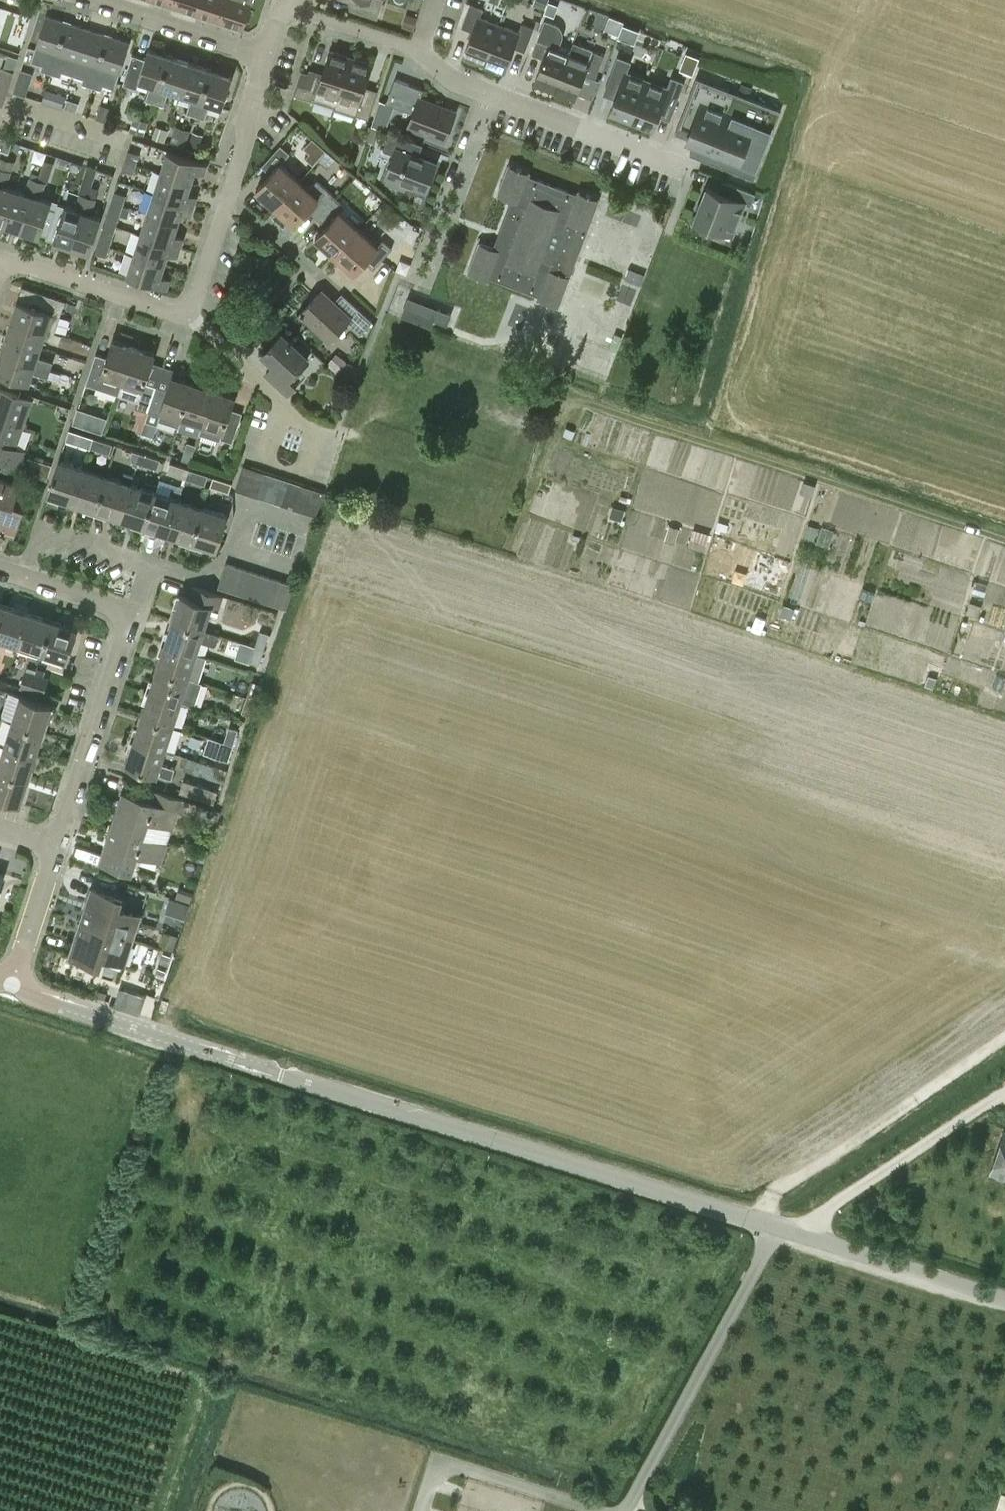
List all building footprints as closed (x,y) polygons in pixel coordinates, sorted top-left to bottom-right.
[(174,7),(197,15),(201,0),(176,0),(174,7)] [(227,0),(201,0),(197,15),(220,22),(227,0)] [(220,22),(243,29),(253,0),(227,0),(220,22)] [(350,9),(378,18),(383,0),(353,0),(350,9)] [(536,5),(545,8),(548,0),(537,0),(536,5)] [(549,1),(545,13),(554,16),(559,5),(549,1)] [(471,3),(462,27),(473,31),(465,53),(485,61),(499,24),(503,15),(483,8),(471,3)] [(633,42),(639,29),(604,13),(598,27),(633,42)] [(414,30),(418,17),(407,14),(403,26),(414,30)] [(41,69),(51,72),(67,22),(46,15),(31,61),(42,65),(41,69)] [(555,88),(570,51),(559,47),(563,38),(563,37),(563,36),(563,34),(563,32),(562,30),(561,27),(560,26),(559,25),(557,24),(556,23),(546,19),(533,54),(544,58),(535,80),(555,88)] [(63,71),(73,75),(88,29),(67,22),(51,72),(61,76),(63,71)] [(518,31),(499,24),(485,61),(505,69),(514,47),(525,51),(534,27),(522,23),(518,31)] [(82,82),(92,86),(108,36),(88,29),(73,75),(83,78),(82,82)] [(108,36),(92,86),(102,89),(104,84),(115,88),(130,42),(108,36)] [(573,42),(570,51),(555,88),(576,96),(584,74),(596,78),(605,55),(573,42)] [(155,102),(170,55),(149,49),(146,58),(133,54),(123,83),(138,88),(140,80),(151,83),(146,99),(155,102)] [(302,70),(294,94),(315,101),(315,99),(335,105),(351,56),(330,50),(321,76),(302,70)] [(170,89),(181,93),(191,62),(170,55),(155,102),(164,105),(170,89)] [(611,110),(632,118),(647,79),(627,72),(632,61),(618,55),(606,87),(618,91),(611,110)] [(335,108),(369,118),(377,94),(364,90),(372,63),(351,56),(335,105),(335,108)] [(187,112),(196,115),(211,69),(191,62),(181,93),(192,97),(187,112)] [(10,82),(14,70),(2,66),(0,74),(0,79),(10,82)] [(233,76),(211,69),(196,115),(205,118),(211,103),(223,107),(233,76)] [(647,79),(632,118),(653,126),(661,108),(673,112),(685,81),(671,76),(667,87),(647,79)] [(676,132),(688,137),(687,139),(707,147),(703,158),(755,178),(773,130),(781,110),(697,77),(689,97),(689,98),(676,132)] [(395,78),(386,102),(413,112),(408,126),(445,140),(456,111),(420,98),(424,89),(395,78)] [(10,82),(0,79),(0,103),(3,104),(10,82)] [(29,84),(17,81),(14,92),(26,96),(29,84)] [(741,82),(738,89),(750,94),(753,87),(741,82)] [(54,92),(50,103),(63,108),(67,96),(54,92)] [(68,100),(66,108),(76,112),(79,103),(68,100)] [(98,118),(111,122),(114,111),(102,107),(98,118)] [(135,116),(130,130),(135,131),(144,134),(149,121),(135,116)] [(157,126),(154,137),(165,141),(169,130),(157,126)] [(368,140),(375,143),(380,129),(372,126),(368,140)] [(173,144),(186,148),(191,133),(178,129),(173,144)] [(426,190),(436,163),(413,154),(417,142),(390,132),(383,149),(394,154),(386,174),(389,176),(387,181),(404,188),(406,182),(426,190)] [(194,134),(189,149),(199,152),(203,137),(194,134)] [(276,207),(300,180),(281,163),(290,153),(281,144),(262,165),(271,173),(257,190),(276,207)] [(129,150),(126,160),(136,163),(139,153),(129,150)] [(168,151),(161,172),(192,182),(196,171),(205,174),(208,164),(168,151)] [(136,163),(126,160),(122,170),(133,173),(136,163)] [(45,162),(39,180),(47,183),(53,165),(45,162)] [(559,306),(588,229),(600,198),(579,190),(578,194),(529,176),(530,172),(509,164),(498,194),(512,200),(494,248),(480,243),(469,272),(489,280),(491,276),(540,295),(538,298),(559,306)] [(17,189),(8,186),(12,172),(5,169),(0,184),(0,223),(5,225),(17,189)] [(188,193),(192,182),(161,172),(155,192),(194,205),(197,196),(188,193)] [(22,230),(39,180),(32,178),(27,192),(17,189),(5,225),(22,230)] [(39,180),(22,230),(40,236),(52,201),(42,197),(47,183),(39,180)] [(318,218),(336,197),(317,180),(309,189),(300,180),(276,207),(295,224),(309,209),(318,218)] [(707,186),(694,219),(733,234),(745,202),(751,205),(756,192),(726,181),(725,182),(726,182),(722,192),(707,186)] [(81,192),(88,195),(91,185),(83,182),(80,192),(81,192)] [(116,191),(112,201),(123,204),(126,194),(116,191)] [(58,205),(48,237),(53,239),(71,245),(88,195),(81,192),(76,207),(65,204),(64,207),(58,205)] [(191,215),(194,205),(155,192),(148,213),(178,223),(182,212),(191,215)] [(88,195),(71,245),(89,250),(100,216),(90,212),(96,197),(88,195)] [(335,255),(359,228),(340,211),(345,205),(336,197),(318,218),(326,226),(316,237),(335,255)] [(123,204),(112,201),(109,211),(119,214),(123,204)] [(123,204),(119,214),(127,217),(131,207),(123,204)] [(141,233),(181,246),(184,237),(175,234),(178,223),(148,213),(141,233)] [(378,245),(359,228),(335,255),(354,272),(365,260),(374,268),(393,248),(383,239),(378,245)] [(103,232),(99,242),(110,245),(113,235),(103,232)] [(178,256),(181,246),(141,233),(134,254),(165,264),(169,253),(178,256)] [(110,245),(99,242),(96,252),(106,255),(110,245)] [(165,264),(134,254),(128,275),(167,288),(171,278),(161,275),(165,264)] [(641,284),(645,274),(630,268),(626,278),(641,284)] [(22,285),(11,316),(54,330),(57,320),(64,299),(22,285)] [(360,333),(372,320),(351,300),(343,308),(322,289),(302,311),(328,335),(344,318),(360,333)] [(66,300),(64,306),(75,309),(76,304),(66,300)] [(448,323),(451,314),(438,309),(435,318),(448,323)] [(11,316),(6,334),(41,346),(44,336),(59,341),(59,339),(61,333),(54,330),(11,316)] [(298,366),(308,356),(282,331),(263,352),(275,363),(267,372),(288,392),(297,383),(293,379),(302,370),(298,366)] [(616,351),(623,336),(615,333),(609,348),(616,351)] [(0,351),(50,368),(53,360),(38,355),(41,346),(6,334),(0,351)] [(117,393),(122,379),(133,345),(112,339),(107,355),(95,352),(85,382),(117,393)] [(122,379),(117,393),(138,399),(136,406),(148,409),(156,384),(145,381),(155,352),(133,345),(122,379)] [(30,380),(33,371),(48,376),(50,368),(0,351),(0,371),(30,380)] [(359,365),(347,361),(336,352),(328,363),(342,376),(352,381),(359,365)] [(60,353),(59,371),(84,371),(85,354),(60,353)] [(58,379),(61,371),(50,368),(48,376),(58,379)] [(178,425),(192,381),(172,374),(168,388),(156,384),(148,409),(148,410),(145,419),(158,423),(159,419),(178,425)] [(192,381),(181,415),(182,416),(203,422),(214,388),(192,381)] [(234,395),(214,388),(203,422),(200,432),(220,438),(220,437),(232,441),(242,411),(230,407),(234,395)] [(24,451),(14,448),(31,399),(0,389),(0,458),(19,465),(24,451)] [(103,431),(108,417),(77,407),(73,421),(73,422),(103,432),(103,431)] [(567,427),(564,434),(573,438),(576,431),(567,427)] [(90,446),(93,437),(81,433),(78,443),(89,447),(90,446)] [(113,443),(93,436),(90,446),(110,452),(113,443)] [(197,443),(188,441),(183,457),(191,460),(197,443)] [(138,462),(142,452),(134,449),(130,459),(138,462)] [(161,458),(142,452),(138,462),(158,468),(161,458)] [(72,501),(83,468),(59,460),(48,493),(72,501)] [(186,477),(190,468),(171,462),(168,471),(186,477)] [(245,492),(253,468),(244,465),(236,489),(245,492)] [(95,509),(106,475),(83,468),(72,501),(95,509)] [(209,474),(190,468),(186,477),(206,484),(209,474)] [(257,496),(265,472),(253,468),(245,492),(257,496)] [(265,472),(257,496),(269,500),(276,476),(265,472)] [(106,475),(95,509),(120,517),(131,484),(134,476),(124,473),(122,480),(106,475)] [(230,492),(233,482),(214,476),(211,485),(230,492)] [(280,504),(288,480),(276,476),(269,500),(280,504)] [(15,534),(24,506),(14,503),(20,485),(0,479),(0,529),(15,534)] [(292,507),(300,484),(288,480),(280,504),(292,507)] [(804,481),(801,492),(812,496),(816,485),(804,481)] [(144,525),(155,491),(131,484),(120,517),(144,525)] [(303,511),(311,487),(300,484),(292,507),(303,511)] [(168,533),(179,499),(182,490),(173,487),(170,496),(155,491),(144,525),(168,533)] [(324,492),(311,487),(303,511),(316,516),(324,492)] [(191,541),(203,507),(179,499),(168,533),(191,541)] [(613,506),(610,516),(622,520),(625,509),(613,506)] [(228,515),(203,507),(191,541),(216,549),(228,515)] [(809,524),(805,536),(814,539),(818,527),(809,524)] [(670,526),(666,540),(675,542),(679,528),(670,526)] [(694,529),(689,545),(705,550),(710,534),(694,529)] [(228,590),(236,566),(226,562),(218,587),(228,590)] [(814,608),(828,571),(804,562),(790,599),(814,608)] [(240,593),(248,569),(236,566),(228,590),(240,593)] [(248,569),(240,593),(251,597),(259,573),(248,569)] [(263,601),(270,577),(259,573),(251,597),(263,601)] [(274,604),(281,580),(270,577),(263,601),(274,604)] [(294,584),(281,580),(274,604),(286,608),(294,584)] [(173,618),(204,629),(212,604),(220,607),(223,596),(192,585),(189,597),(181,594),(173,618)] [(863,587),(860,598),(872,602),(875,591),(863,587)] [(29,613),(4,605),(0,618),(0,638),(19,644),(29,613)] [(43,651),(53,620),(29,613),(19,644),(43,651)] [(220,633),(204,629),(173,618),(165,644),(196,654),(200,640),(213,644),(214,644),(215,644),(216,643),(217,642),(220,633)] [(53,620),(43,651),(67,659),(77,628),(53,620)] [(255,645),(264,648),(269,633),(260,630),(255,645)] [(206,657),(196,654),(165,644),(157,667),(199,681),(206,657)] [(258,664),(264,648),(255,645),(250,661),(258,664)] [(149,691),(181,701),(194,705),(202,682),(199,681),(157,667),(149,691)] [(36,674),(31,690),(44,694),(49,679),(45,677),(47,672),(37,669),(36,674)] [(26,671),(21,687),(31,690),(36,674),(26,671)] [(246,696),(255,699),(260,684),(251,681),(246,696)] [(172,725),(181,701),(149,691),(141,715),(172,725)] [(20,694),(12,719),(44,729),(51,704),(20,694)] [(250,715),(255,699),(246,696),(241,712),(250,715)] [(165,749),(172,725),(141,715),(133,739),(165,749)] [(12,719),(4,743),(36,753),(44,729),(12,719)] [(223,742),(232,744),(237,730),(228,727),(223,742)] [(196,736),(193,744),(203,747),(205,739),(196,736)] [(209,737),(204,752),(228,760),(233,745),(232,744),(223,742),(209,737)] [(160,764),(165,749),(133,739),(125,764),(170,779),(174,768),(160,764)] [(36,753),(4,743),(0,757),(0,769),(28,778),(36,753)] [(28,778),(0,769),(0,796),(20,802),(28,778)] [(216,792),(182,781),(178,792),(212,804),(216,792)] [(141,834),(165,842),(171,826),(176,809),(183,811),(187,800),(158,790),(155,801),(123,791),(112,827),(141,836),(141,834)] [(159,860),(165,842),(141,834),(141,836),(112,827),(101,860),(130,870),(135,852),(159,860)] [(183,849),(190,851),(205,856),(207,851),(185,843),(183,849)] [(190,851),(188,857),(203,862),(205,856),(190,851)] [(81,920),(132,937),(140,913),(119,906),(122,896),(92,886),(81,920)] [(176,897),(190,902),(194,892),(180,887),(176,897)] [(186,920),(190,902),(171,897),(166,916),(186,920)] [(12,922),(4,920),(0,931),(0,942),(5,944),(12,922)] [(124,961),(132,937),(81,920),(70,954),(101,964),(104,955),(124,961)] [(170,935),(166,949),(174,951),(178,938),(170,935)] [(165,978),(174,951),(166,949),(159,946),(151,974),(165,978)] [(991,1170),(1004,1175),(1004,1129),(991,1170)] [(997,1510),(1004,1510),(1004,1493),(1003,1492),(997,1510)]
